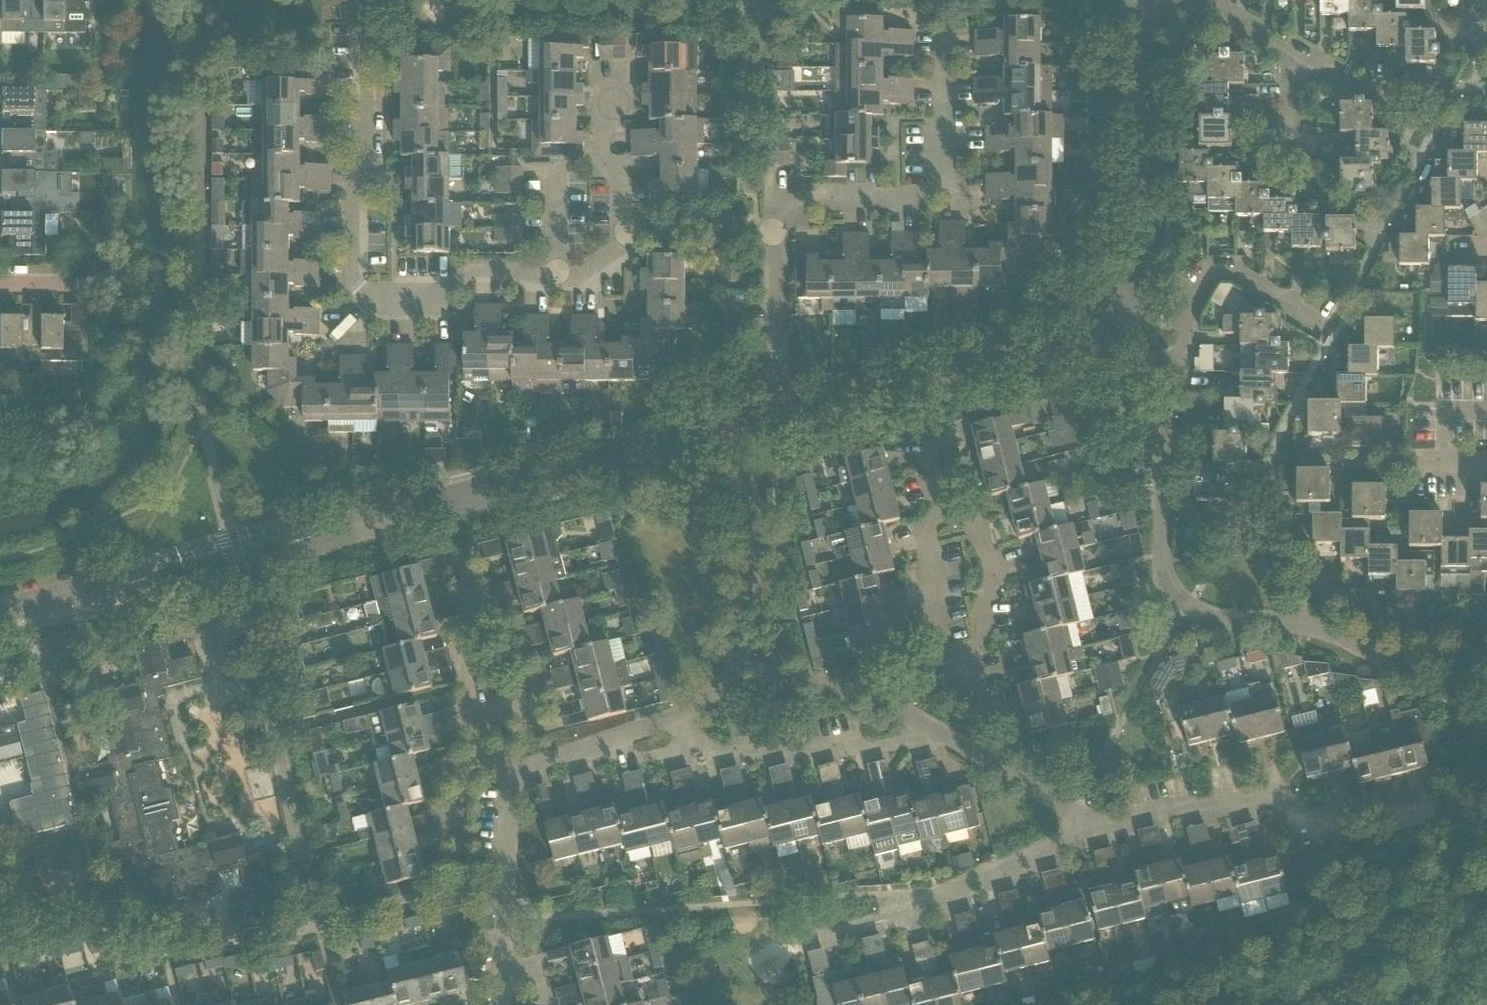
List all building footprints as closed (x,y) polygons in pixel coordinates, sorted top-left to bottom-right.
[(0,33),(43,33),(43,0),(1,0),(0,33)] [(43,33),(64,34),(84,34),(84,4),(84,0),(43,0),(43,33)] [(1320,16),(1348,16),(1349,16),(1349,0),(1354,0),(1320,0),(1320,16)] [(1379,0),(1354,0),(1349,0),(1349,16),(1348,16),(1349,32),(1376,32),(1377,32),(1377,16),(1382,16),(1382,7),(1378,7),(1378,1),(1379,1),(1379,0)] [(1395,9),(1407,9),(1425,9),(1425,0),(1395,0),(1395,9)] [(1476,6),(1486,11),(1486,9),(1486,1),(1484,0),(1480,0),(1476,6)] [(1005,6),(1005,19),(1005,31),(975,31),(975,44),(1041,44),(1041,19),(1040,19),(1040,7),(1005,6)] [(1476,7),(1466,24),(1480,24),(1486,12),(1476,7)] [(867,20),(867,8),(833,8),(833,12),(834,12),(834,23),(840,29),(848,29),(848,43),(913,44),(913,31),(883,31),(883,19),(867,20)] [(1407,13),(1407,9),(1396,9),(1396,13),(1396,16),(1382,16),(1377,16),(1377,32),(1376,32),(1377,48),(1407,48),(1407,33),(1411,33),(1411,23),(1406,23),(1406,17),(1407,17),(1407,13)] [(1435,48),(1435,43),(1435,32),(1411,33),(1407,33),(1407,48),(1407,65),(1418,65),(1418,66),(1420,66),(1420,65),(1435,65),(1435,57),(1440,57),(1440,48),(1435,48)] [(601,60),(613,60),(613,35),(601,35),(601,60)] [(613,60),(626,60),(626,35),(613,35),(613,60)] [(637,35),(637,48),(643,48),(643,58),(650,58),(650,72),(696,72),(699,72),(698,35),(696,35),(650,35),(637,35)] [(576,73),(576,59),(583,59),(583,50),(588,50),(588,36),(550,36),(550,48),(540,48),(540,72),(576,73)] [(913,56),(913,44),(848,43),(848,44),(837,44),(836,67),(883,68),(883,56),(913,56)] [(1041,68),(1041,44),(975,44),(975,56),(1005,56),(1005,68),(1041,68)] [(1450,44),(1440,45),(1440,48),(1440,57),(1440,58),(1450,58),(1450,44)] [(451,71),(451,48),(409,48),(409,60),(402,60),(402,75),(395,75),(395,85),(438,85),(438,71),(451,71)] [(1244,85),(1244,56),(1229,56),(1229,51),(1220,51),(1220,56),(1213,56),(1213,54),(1207,54),(1207,66),(1212,66),(1212,84),(1212,85),(1228,85),(1244,85)] [(786,57),(780,57),(780,66),(789,66),(789,60),(786,57)] [(913,92),(913,79),(883,79),(883,68),(836,67),(836,92),(913,92)] [(975,79),(975,92),(1051,92),(1051,68),(1041,68),(1005,68),(1005,79),(975,79)] [(776,91),(776,71),(767,71),(764,91),(776,91)] [(795,91),(795,71),(776,71),(776,91),(777,91),(789,91),(795,91)] [(576,73),(540,72),(527,72),(527,84),(540,84),(540,97),(584,97),(584,87),(576,87),(576,73)] [(643,96),(696,96),(696,72),(650,72),(650,86),(643,87),(643,96)] [(53,76),(53,89),(65,89),(65,76),(53,76)] [(498,97),(507,97),(507,79),(498,79),(498,97)] [(728,96),(738,96),(738,84),(738,79),(729,79),(728,96)] [(265,107),(300,107),(300,95),(330,95),(330,82),(265,82),(265,107)] [(446,109),(445,84),(438,85),(395,85),(395,95),(402,95),(402,109),(438,109),(446,109)] [(490,100),(490,84),(481,84),(481,100),(490,100)] [(1228,113),(1228,85),(1212,85),(1212,84),(1196,84),(1196,104),(1191,104),(1191,115),(1197,115),(1197,113),(1204,113),(1204,118),(1209,118),(1212,118),(1212,113),(1224,113),(1228,113)] [(46,132),(46,91),(1,90),(1,114),(2,114),(2,120),(1,120),(0,132),(46,132)] [(913,105),(913,92),(836,92),(836,116),(848,116),(872,116),(872,117),(883,117),(883,105),(913,105)] [(1051,92),(975,92),(975,104),(1005,104),(1005,116),(1016,116),(1041,116),(1041,115),(1051,115),(1051,92)] [(696,120),(696,96),(643,96),(643,106),(650,106),(650,121),(662,121),(662,120),(686,120),(696,120)] [(737,113),(738,96),(728,96),(728,113),(737,113)] [(507,113),(507,97),(498,97),(498,113),(507,113)] [(540,121),(576,121),(576,107),(584,107),(584,97),(540,97),(540,120),(540,121)] [(777,97),(764,97),(764,111),(777,111),(777,97)] [(1365,105),(1365,99),(1355,99),(1355,104),(1340,104),(1340,133),(1356,133),(1372,133),(1372,132),(1372,114),(1377,114),(1377,102),(1371,102),(1371,105),(1365,105)] [(225,115),(225,106),(224,106),(212,106),(212,114),(212,115),(213,115),(225,115)] [(300,118),(300,107),(265,107),(265,131),(330,131),(330,118),(300,118)] [(395,133),(438,133),(438,109),(402,109),(402,123),(395,123),(395,133)] [(1231,147),(1231,136),(1233,136),(1233,133),(1231,133),(1231,118),(1224,118),(1224,113),(1212,113),(1212,118),(1204,118),(1199,118),(1199,132),(1198,132),(1198,135),(1199,135),(1199,146),(1211,146),(1211,148),(1231,147)] [(481,133),(490,133),(490,115),(481,115),(481,133)] [(1064,139),(1064,115),(1051,115),(1041,115),(1041,116),(1016,116),(1016,127),(986,127),(986,139),(1052,139),(1064,139)] [(764,145),(764,165),(777,165),(777,140),(781,140),(781,116),(764,116),(764,128),(764,145)] [(836,116),(825,116),(825,117),(826,117),(826,139),(825,139),(825,140),(836,140),(879,140),(879,130),(872,130),(872,117),(872,116),(848,116),(836,116)] [(540,120),(533,120),(534,145),(534,157),(534,158),(549,158),(559,158),(577,157),(576,145),(584,145),(584,135),(576,135),(576,121),(540,121),(540,120)] [(632,145),(705,144),(704,120),(696,120),(686,120),(662,120),(662,121),(661,132),(632,132),(632,145)] [(1464,152),(1464,153),(1476,153),(1476,154),(1486,154),(1486,125),(1464,125),(1464,133),(1452,133),(1452,152),(1464,152)] [(265,155),(300,155),(300,143),(330,143),(330,131),(265,131),(265,155)] [(1092,134),(1092,138),(1095,141),(1099,141),(1100,141),(1102,139),(1102,134),(1100,132),(1099,131),(1095,131),(1092,134)] [(0,132),(0,156),(10,156),(10,173),(10,174),(57,174),(57,171),(57,153),(45,152),(46,132),(0,132)] [(1388,152),(1388,132),(1372,132),(1372,133),(1356,133),(1357,160),(1372,160),(1372,166),(1381,166),(1381,161),(1387,161),(1387,163),(1393,163),(1393,151),(1388,152)] [(449,133),(438,133),(395,133),(395,143),(402,143),(402,157),(413,157),(449,157),(449,133)] [(490,148),(490,133),(481,133),(481,148),(490,148)] [(1052,163),(1052,139),(986,139),(986,152),(1016,152),(1016,163),(1052,163)] [(213,154),(223,153),(223,140),(212,140),(213,154)] [(777,165),(790,165),(790,140),(781,140),(779,140),(777,140),(777,165)] [(872,164),(872,150),(879,150),(879,140),(836,140),(837,162),(826,162),(826,177),(846,177),(846,165),(872,164)] [(697,168),(697,146),(705,146),(705,144),(632,145),(632,157),(662,157),(662,168),(697,168)] [(1175,198),(1208,197),(1208,185),(1208,169),(1214,169),(1213,160),(1209,160),(1209,154),(1211,154),(1211,148),(1211,146),(1199,146),(1199,153),(1180,153),(1180,182),(1175,182),(1175,198)] [(1476,182),(1476,177),(1476,154),(1476,153),(1464,153),(1464,152),(1452,152),(1448,152),(1448,161),(1435,161),(1435,180),(1448,180),(1448,181),(1461,181),(1461,182),(1476,182)] [(300,166),(300,155),(265,155),(265,179),(330,179),(330,166),(300,166)] [(406,170),(406,180),(449,180),(462,180),(462,157),(449,157),(413,157),(413,170),(406,170)] [(1357,160),(1340,160),(1341,189),(1355,189),(1355,194),(1365,194),(1365,189),(1371,189),(1371,191),(1377,191),(1377,180),(1373,180),(1372,166),(1372,160),(1357,160)] [(123,161),(103,161),(103,173),(123,172),(123,161)] [(1052,187),(1052,163),(1016,163),(1016,175),(986,175),(986,187),(1052,187)] [(212,175),(212,176),(221,176),(222,176),(222,164),(221,164),(213,164),(212,164),(212,175)] [(1239,170),(1238,164),(1227,164),(1227,169),(1214,169),(1208,169),(1208,185),(1208,197),(1208,212),(1236,212),(1236,201),(1236,186),(1242,185),(1242,176),(1237,176),(1237,170),(1239,170)] [(496,180),(521,180),(521,168),(496,168),(496,180)] [(655,205),(680,205),(680,193),(697,193),(697,168),(662,168),(662,182),(654,182),(655,205)] [(45,215),(58,215),(76,215),(76,198),(58,198),(58,174),(57,174),(45,174),(10,174),(10,173),(0,173),(0,174),(0,199),(0,214),(45,215)] [(253,179),(253,202),(265,202),(265,203),(289,203),(300,203),(300,191),(330,191),(330,179),(265,179),(253,179)] [(449,204),(449,180),(406,180),(406,190),(414,190),(414,204),(449,204)] [(521,193),(521,180),(496,180),(496,193),(521,193)] [(1265,192),(1265,186),(1267,186),(1266,180),(1255,180),(1255,185),(1242,185),(1236,186),(1236,201),(1236,212),(1236,217),(1264,217),(1264,201),(1270,201),(1270,192),(1265,192)] [(1420,189),(1419,208),(1431,208),(1431,209),(1445,209),(1445,210),(1461,210),(1461,201),(1473,201),(1473,182),(1461,182),(1461,181),(1448,181),(1448,180),(1435,180),(1432,180),(1432,189),(1420,189)] [(1052,187),(986,187),(986,200),(1016,200),(1016,211),(1051,211),(1063,211),(1063,187),(1052,187)] [(1294,202),(1295,196),(1283,196),(1283,201),(1270,201),(1264,201),(1264,217),(1264,233),(1292,233),(1292,217),(1298,217),(1298,208),(1293,208),(1293,202),(1294,202)] [(244,202),(244,227),(253,227),(319,227),(319,214),(289,214),(289,203),(265,203),(265,202),(253,202),(244,202)] [(407,229),(449,228),(460,228),(460,204),(449,204),(414,204),(414,218),(407,218),(407,229)] [(1474,205),(1464,212),(1469,219),(1479,212),(1474,205)] [(1431,208),(1419,208),(1416,208),(1415,216),(1404,216),(1404,225),(1415,225),(1415,236),(1415,237),(1429,237),(1429,238),(1445,238),(1445,210),(1445,209),(1431,209),(1431,208)] [(1066,211),(1051,211),(1016,211),(1016,226),(1009,226),(1009,244),(1029,264),(1037,257),(1037,236),(1051,235),(1066,236),(1066,211)] [(1084,212),(1083,222),(1090,228),(1100,228),(1100,212),(1084,212)] [(1321,249),(1321,244),(1321,232),(1326,233),(1326,224),(1321,224),(1321,218),(1323,218),(1323,212),(1311,212),(1311,217),(1298,217),(1292,217),(1292,233),(1292,249),(1321,249)] [(45,215),(0,214),(0,238),(9,238),(9,256),(45,256),(45,236),(58,236),(58,215),(45,215)] [(496,228),(521,228),(521,216),(496,216),(496,228)] [(212,222),(212,226),(225,226),(225,218),(212,218),(212,222)] [(1355,232),(1355,219),(1326,219),(1326,224),(1326,233),(1321,232),(1321,244),(1326,244),(1326,251),(1341,251),(1341,253),(1343,253),(1343,251),(1355,251),(1355,235),(1357,235),(1357,232),(1355,232)] [(952,287),(952,222),(940,222),(940,252),(928,252),(928,263),(928,287),(929,287),(952,287)] [(977,299),(976,287),(976,251),(965,251),(965,222),(952,222),(952,287),(952,299),(977,299)] [(244,227),(244,251),(253,251),(289,251),(289,239),(319,239),(319,227),(253,227),(244,227)] [(449,253),(449,228),(407,229),(406,239),(414,239),(414,253),(449,253)] [(496,241),(521,241),(521,228),(496,228),(496,241)] [(833,310),(857,310),(856,233),(844,233),(844,263),(833,263),(833,310)] [(869,263),(869,233),(856,233),(857,310),(881,310),(881,263),(869,263)] [(881,310),(905,310),(905,298),(905,233),(892,233),(892,262),(881,263),(881,310)] [(917,263),(917,233),(905,233),(905,298),(929,298),(929,287),(928,287),(928,263),(917,263)] [(1429,265),(1429,238),(1429,237),(1415,237),(1415,236),(1399,236),(1399,244),(1388,244),(1388,253),(1399,253),(1399,265),(1429,265)] [(1029,264),(1009,244),(990,244),(990,252),(976,251),(976,287),(1001,287),(1001,272),(1021,272),(1029,264)] [(242,251),(242,275),(253,275),(319,275),(319,262),(289,262),(289,251),(253,251),(244,251),(242,251)] [(818,263),(818,256),(795,256),(796,299),(822,299),(822,311),(833,310),(833,263),(818,263)] [(642,282),(685,281),(684,257),(649,257),(649,272),(642,272),(642,282)] [(719,270),(744,269),(744,257),(719,257),(719,270)] [(1448,293),(1447,317),(1476,317),(1476,315),(1476,305),(1476,285),(1476,284),(1477,284),(1477,264),(1464,264),(1464,268),(1448,268),(1448,286),(1448,293)] [(719,282),(744,282),(744,269),(719,270),(719,282)] [(253,299),(289,299),(289,287),(319,287),(319,275),(253,275),(253,299)] [(1431,277),(1431,293),(1446,293),(1446,278),(1431,277)] [(685,306),(685,281),(642,282),(642,292),(649,292),(649,306),(685,306)] [(1476,321),(1486,321),(1486,284),(1477,284),(1476,284),(1476,305),(1476,315),(1476,317),(1476,321)] [(1220,285),(1218,289),(1228,295),(1233,287),(1231,285),(1220,285)] [(289,310),(289,299),(253,299),(253,323),(319,323),(319,310),(289,310)] [(489,383),(489,305),(476,305),(476,335),(464,335),(465,382),(489,383)] [(502,335),(501,305),(489,305),(489,383),(512,383),(512,371),(513,371),(513,346),(513,335),(502,335)] [(662,360),(670,352),(670,330),(694,330),(693,305),(685,306),(649,306),(649,320),(642,320),(642,338),(662,360)] [(993,329),(993,305),(981,305),(981,329),(993,329)] [(0,317),(0,362),(40,362),(40,317),(40,306),(29,306),(29,317),(23,317),(0,317)] [(744,323),(744,306),(719,306),(719,323),(744,323)] [(1223,334),(1233,334),(1236,332),(1240,332),(1240,346),(1256,346),(1256,345),(1272,345),(1272,338),(1272,327),(1277,326),(1277,315),(1271,315),(1271,317),(1265,317),(1265,312),(1255,312),(1255,317),(1240,317),(1223,317),(1223,334)] [(513,371),(512,371),(512,383),(512,393),(537,393),(537,316),(525,316),(525,346),(513,346),(513,371)] [(561,393),(561,346),(550,346),(550,316),(537,316),(537,393),(561,393)] [(585,383),(585,316),(572,316),(572,346),(561,346),(561,393),(585,393),(585,383)] [(597,316),(585,316),(585,383),(609,383),(609,346),(598,346),(597,316)] [(81,362),(82,327),(64,327),(64,317),(40,317),(40,362),(81,362)] [(1393,348),(1393,319),(1364,319),(1364,327),(1353,327),(1353,336),(1364,337),(1364,347),(1377,348),(1393,348)] [(253,347),(289,347),(289,335),(319,335),(319,323),(253,323),(253,347)] [(609,383),(633,382),(633,368),(654,368),(662,360),(642,338),(623,338),(623,346),(609,346),(609,383)] [(1240,346),(1240,373),(1256,373),(1256,374),(1272,373),(1272,374),(1288,374),(1288,355),(1293,355),(1293,343),(1287,343),(1287,345),(1280,345),(1280,340),(1272,340),(1272,338),(1272,345),(1256,345),(1256,346),(1240,346)] [(1426,343),(1417,350),(1424,359),(1433,352),(1426,343)] [(376,375),(376,386),(377,386),(377,411),(378,411),(378,423),(401,423),(401,345),(388,345),(388,375),(376,375)] [(414,375),(413,345),(401,345),(401,423),(425,423),(425,375),(414,375)] [(425,423),(450,422),(450,345),(436,345),(436,375),(425,375),(425,423)] [(1214,372),(1214,357),(1214,346),(1203,346),(1201,346),(1201,351),(1199,351),(1199,359),(1195,359),(1195,372),(1214,372)] [(289,360),(289,347),(253,347),(253,371),(268,371),(268,391),(276,400),(297,379),(296,360),(289,360)] [(1364,347),(1348,347),(1348,355),(1337,355),(1337,364),(1348,364),(1348,375),(1365,375),(1365,376),(1377,376),(1377,348),(1364,347)] [(1457,353),(1457,364),(1474,364),(1474,354),(1457,353)] [(341,386),(329,386),(329,423),(329,434),(353,434),(353,423),(353,356),(340,356),(341,386)] [(366,386),(366,356),(353,356),(353,423),(353,434),(378,434),(378,423),(378,411),(377,411),(377,386),(376,386),(366,386)] [(1256,374),(1256,373),(1240,373),(1240,401),(1256,401),(1256,407),(1265,407),(1265,402),(1271,402),(1271,404),(1277,404),(1277,392),(1272,392),(1272,374),(1272,373),(1256,374)] [(1348,375),(1336,375),(1336,383),(1325,383),(1325,392),(1336,392),(1336,403),(1341,403),(1341,404),(1365,404),(1365,376),(1365,375),(1348,375)] [(315,386),(315,379),(297,379),(276,400),(283,407),(305,407),(305,423),(329,423),(329,386),(315,386)] [(76,380),(76,397),(81,397),(85,397),(86,380),(81,380),(76,380)] [(1058,430),(1073,426),(1065,395),(1050,399),(1058,430)] [(1256,407),(1256,401),(1240,401),(1224,401),(1224,430),(1229,430),(1235,430),(1235,435),(1246,435),(1249,435),(1249,430),(1255,430),(1255,432),(1261,432),(1261,420),(1256,420),(1256,407)] [(1341,419),(1341,404),(1341,403),(1336,403),(1308,403),(1308,436),(1341,436),(1341,419)] [(611,412),(610,426),(622,426),(622,413),(611,412)] [(1022,414),(972,427),(978,450),(1014,441),(1013,437),(1010,428),(1025,424),(1022,414)] [(1381,448),(1381,419),(1341,419),(1341,436),(1352,436),(1352,448),(1381,448)] [(1073,426),(1058,430),(1062,444),(1076,441),(1073,426)] [(1235,435),(1235,430),(1229,430),(1228,435),(1214,435),(1214,443),(1214,463),(1226,463),(1246,463),(1246,435),(1235,435)] [(1341,437),(1332,437),(1332,448),(1341,448),(1341,437)] [(505,439),(495,439),(495,449),(505,449),(505,439)] [(457,440),(457,450),(465,450),(465,440),(457,440)] [(984,474),(1020,465),(1014,441),(978,450),(984,474)] [(841,469),(839,472),(842,484),(841,484),(842,485),(851,483),(889,473),(883,449),(845,459),(848,467),(841,469)] [(378,455),(378,467),(387,467),(387,455),(378,455)] [(377,457),(368,457),(368,467),(377,467),(377,457)] [(1062,478),(1071,476),(1067,459),(1058,461),(1062,478)] [(340,460),(329,461),(330,469),(338,469),(340,469),(340,460)] [(1224,476),(1224,470),(1226,470),(1226,463),(1214,463),(1214,469),(1195,469),(1195,501),(1224,501),(1224,486),(1229,486),(1229,476),(1224,476)] [(990,497),(1007,493),(1007,492),(1025,488),(1025,487),(1020,465),(984,474),(990,497)] [(1084,489),(1092,487),(1088,471),(1080,473),(1084,489)] [(1297,504),(1321,504),(1330,504),(1330,471),(1297,471),(1297,504)] [(857,506),(894,496),(889,473),(851,483),(857,506)] [(807,494),(816,492),(811,474),(803,476),(807,494)] [(1013,516),(1050,507),(1044,483),(1025,487),(1025,488),(1007,492),(1007,493),(1013,516)] [(1385,520),(1386,487),(1352,487),(1352,520),(1361,520),(1385,520)] [(811,511),(820,509),(816,492),(807,494),(811,511)] [(883,524),(900,520),(894,496),(857,506),(863,529),(883,524)] [(1091,520),(1100,518),(1096,501),(1087,503),(1091,520)] [(1330,515),(1330,504),(1321,504),(1321,515),(1313,515),(1313,544),(1340,544),(1341,544),(1341,531),(1342,531),(1342,515),(1330,515)] [(1019,540),(1027,537),(1030,536),(1055,530),(1055,529),(1050,507),(1013,516),(1019,540)] [(1124,530),(1137,527),(1133,510),(1119,513),(1124,530)] [(601,532),(613,529),(608,511),(596,514),(601,532)] [(1442,548),(1442,539),(1442,515),(1409,515),(1409,548),(1441,548),(1442,548)] [(818,540),(827,538),(823,520),(814,522),(818,540)] [(1284,520),(1284,531),(1293,531),(1293,521),(1284,520)] [(1362,531),(1361,520),(1352,520),(1352,531),(1342,531),(1341,531),(1341,544),(1340,544),(1340,560),(1368,560),(1369,560),(1369,547),(1370,547),(1370,531),(1362,531)] [(1481,520),(1481,531),(1469,531),(1469,535),(1470,535),(1470,560),(1470,596),(1484,596),(1484,573),(1486,573),(1486,520),(1481,520)] [(513,567),(561,555),(557,541),(563,540),(559,524),(505,537),(513,567)] [(889,547),(883,524),(863,529),(845,533),(848,546),(835,550),(838,560),(851,557),(889,547)] [(1077,539),(1074,525),(1055,529),(1055,530),(1030,536),(1034,551),(1040,549),(1042,558),(1080,549),(1096,545),(1093,532),(1082,535),(1083,538),(1077,539)] [(1135,560),(1144,558),(1139,534),(1129,536),(1135,560)] [(1398,563),(1398,547),(1389,547),(1389,535),(1380,535),(1380,547),(1370,547),(1369,547),(1369,560),(1368,560),(1368,576),(1396,576),(1397,576),(1397,563),(1398,563)] [(1469,535),(1457,535),(1457,539),(1442,539),(1442,548),(1441,548),(1441,576),(1458,576),(1457,596),(1470,596),(1470,560),(1470,535),(1469,535)] [(805,561),(814,559),(810,541),(801,543),(805,561)] [(603,562),(616,559),(612,542),(599,545),(603,562)] [(882,574),(895,571),(889,547),(851,557),(856,580),(857,580),(882,574)] [(1067,577),(1086,572),(1080,549),(1042,558),(1044,566),(1038,568),(1042,583),(1067,576),(1067,577)] [(1396,576),(1396,592),(1426,592),(1426,578),(1434,578),(1434,552),(1398,552),(1398,563),(1397,563),(1397,576),(1396,576)] [(519,590),(556,581),(567,578),(561,555),(513,567),(519,590)] [(1193,568),(1195,559),(1185,556),(1183,565),(1193,568)] [(375,602),(424,590),(418,566),(380,576),(369,578),(375,602),(365,604),(364,604),(364,605),(375,602)] [(1120,569),(1118,569),(1122,587),(1124,587),(1133,585),(1132,582),(1134,582),(1131,566),(1120,569)] [(614,590),(624,587),(619,570),(610,573),(614,590)] [(813,590),(822,588),(817,570),(808,573),(813,590)] [(885,586),(882,574),(857,580),(856,580),(840,584),(846,608),(883,598),(881,590),(883,589),(885,586)] [(1073,600),(1067,577),(1067,576),(1042,583),(1039,583),(1025,586),(1028,599),(1031,600),(1034,600),(1036,609),(1073,600)] [(525,614),(542,610),(542,609),(561,604),(556,581),(519,590),(525,614)] [(619,607),(628,605),(624,587),(614,590),(619,607)] [(1122,609),(1138,605),(1133,589),(1118,593),(1122,609)] [(375,602),(364,605),(368,618),(370,628),(380,626),(430,613),(427,603),(424,590),(375,602)] [(800,612),(808,609),(804,592),(795,594),(800,612)] [(1355,602),(1355,615),(1368,615),(1368,604),(1368,602),(1368,597),(1355,597),(1355,602)] [(852,631),(889,622),(883,598),(846,608),(852,631)] [(548,633),(584,623),(578,600),(561,604),(542,609),(542,610),(548,633)] [(1062,628),(1076,624),(1079,623),(1073,600),(1036,609),(1038,617),(1035,618),(1033,621),(1036,633),(1042,632),(1062,627),(1062,628)] [(1120,631),(1126,629),(1134,627),(1130,610),(1116,613),(1120,631)] [(418,641),(436,637),(430,613),(380,626),(386,648),(398,645),(398,646),(418,641)] [(626,636),(636,634),(631,617),(622,620),(626,636)] [(1376,630),(1377,631),(1391,635),(1394,625),(1379,621),(1376,630)] [(858,654),(895,645),(889,622),(852,631),(858,654)] [(284,644),(297,640),(293,623),(279,626),(284,644)] [(554,656),(572,652),(571,651),(590,647),(590,646),(584,623),(548,633),(554,656)] [(807,642),(816,640),(811,623),(803,625),(807,642)] [(1081,647),(1076,624),(1062,628),(1062,627),(1042,632),(1036,633),(1024,636),(1030,660),(1081,647)] [(1436,626),(1436,637),(1447,637),(1447,630),(1443,626),(1436,626)] [(648,649),(657,647),(653,630),(644,632),(648,649)] [(1124,661),(1136,659),(1130,635),(1118,638),(1124,661)] [(194,847),(178,851),(171,822),(178,821),(170,789),(163,791),(156,762),(171,758),(156,698),(164,696),(162,689),(199,680),(193,656),(171,662),(165,639),(134,647),(142,677),(134,679),(136,687),(106,694),(114,724),(107,726),(114,756),(106,758),(108,765),(78,773),(86,804),(109,798),(120,842),(97,847),(105,878),(135,871),(137,878),(144,876),(152,906),(220,889),(217,874),(238,869),(244,890),(228,894),(238,933),(261,927),(256,904),(271,901),(267,886),(275,884),(267,853),(244,858),(239,836),(208,844),(209,851),(195,854),(194,847)] [(812,660),(820,657),(816,640),(807,642),(812,660)] [(424,664),(418,641),(398,646),(398,645),(386,648),(380,650),(386,674),(424,664)] [(577,675),(614,665),(608,642),(590,646),(590,647),(571,651),(572,652),(577,675)] [(1056,679),(1068,676),(1074,674),(1070,661),(1084,658),(1081,647),(1030,660),(1036,683),(1056,678),(1056,679)] [(1214,647),(1204,650),(1208,664),(1218,662),(1214,647)] [(1250,665),(1267,660),(1264,651),(1247,656),(1250,665)] [(1275,671),(1303,664),(1302,658),(1270,652),(1275,671)] [(291,672),(301,669),(303,669),(299,653),(287,656),(291,672)] [(1184,655),(1169,658),(1170,663),(1173,673),(1188,670),(1186,661),(1184,655)] [(1221,672),(1238,668),(1235,658),(1218,663),(1221,672)] [(656,679),(665,677),(660,660),(652,662),(656,679)] [(583,698),(620,689),(632,686),(626,662),(614,665),(577,675),(583,698)] [(1117,663),(1105,666),(1111,690),(1123,687),(1117,663)] [(1307,678),(1330,674),(1328,664),(1303,663),(1307,678)] [(379,701),(392,697),(430,688),(424,664),(386,674),(364,679),(365,686),(370,688),(371,692),(375,695),(378,696),(379,701)] [(554,689),(573,687),(570,666),(552,669),(554,689)] [(296,690),(305,688),(301,669),(291,672),(296,690)] [(1358,683),(1357,680),(1356,678),(1332,674),(1334,687),(1358,683)] [(661,697),(669,695),(665,677),(656,679),(661,697)] [(1036,683),(1019,687),(1025,711),(1062,702),(1059,691),(1056,679),(1056,678),(1036,683)] [(1360,692),(1383,687),(1382,682),(1357,680),(1358,683),(1360,692)] [(1257,684),(1249,686),(1249,689),(1253,701),(1252,701),(1261,738),(1285,732),(1276,695),(1273,684),(1261,687),(1257,684)] [(74,686),(63,687),(64,700),(75,699),(74,686)] [(1387,700),(1404,696),(1415,693),(1414,688),(1401,687),(1385,691),(1387,700)] [(589,722),(626,712),(620,689),(583,698),(589,722)] [(1212,740),(1203,704),(1200,691),(1176,697),(1189,746),(1212,740)] [(43,692),(19,698),(25,722),(15,725),(31,784),(28,785),(31,797),(8,803),(17,839),(77,823),(43,692)] [(1104,716),(1112,714),(1108,697),(1099,699),(1104,716)] [(1212,740),(1235,735),(1236,735),(1229,707),(1227,698),(1203,704),(1212,740)] [(303,720),(315,717),(311,699),(299,702),(303,720)] [(74,700),(63,700),(63,710),(75,710),(74,700)] [(1237,744),(1261,738),(1252,701),(1229,707),(1236,735),(1235,735),(1237,744)] [(1031,734),(1068,725),(1062,702),(1025,711),(1031,734)] [(370,741),(383,737),(422,728),(416,704),(364,717),(370,741)] [(1399,711),(1390,713),(1392,723),(1396,736),(1405,773),(1429,767),(1428,765),(1425,750),(1438,747),(1432,726),(1422,729),(1419,716),(1418,711),(1400,715),(1399,711)] [(1382,779),(1405,773),(1396,736),(1392,723),(1369,729),(1382,779)] [(1331,773),(1322,736),(1319,724),(1295,730),(1298,742),(1307,779),(1331,773)] [(20,756),(12,725),(0,728),(0,761),(20,756)] [(428,751),(422,728),(383,737),(370,741),(372,750),(385,747),(389,760),(389,761),(410,755),(410,756),(428,751)] [(312,755),(324,752),(318,729),(306,732),(312,755)] [(1358,785),(1382,779),(1369,729),(1347,735),(1350,748),(1349,748),(1354,767),(1358,785)] [(1331,773),(1354,767),(1349,748),(1350,748),(1347,735),(1345,730),(1322,736),(1331,773)] [(416,779),(410,756),(410,755),(389,761),(389,760),(371,765),(377,788),(416,779)] [(329,775),(325,757),(313,760),(317,778),(328,775),(337,773),(329,775)] [(333,793),(341,791),(337,773),(328,775),(333,793)] [(939,774),(930,777),(933,791),(943,789),(939,774)] [(890,776),(881,779),(884,793),(894,790),(890,776)] [(921,841),(945,836),(933,791),(930,777),(920,779),(926,801),(912,804),(919,832),(918,832),(921,841)] [(841,778),(832,781),(835,795),(845,793),(841,778)] [(404,807),(422,802),(416,779),(377,788),(383,811),(383,812),(404,806),(404,807)] [(881,779),(871,781),(875,795),(884,793),(881,779)] [(792,780),(783,783),(786,797),(796,794),(792,780)] [(823,846),(847,840),(835,795),(832,781),(822,783),(828,805),(814,808),(821,837),(823,846)] [(743,782),(734,785),(737,799),(749,844),(751,854),(774,848),(772,839),(765,810),(763,801),(749,804),(743,782)] [(783,783),(773,785),(777,799),(786,797),(783,783)] [(694,785),(685,787),(689,802),(698,799),(694,785)] [(734,785),(724,787),(728,801),(737,799),(734,785)] [(651,808),(645,786),(636,789),(639,803),(650,848),(673,842),(674,842),(667,814),(665,805),(651,808)] [(945,796),(943,789),(933,791),(945,836),(968,830),(965,818),(977,815),(970,786),(958,789),(959,792),(945,796)] [(679,865),(703,860),(689,802),(685,787),(675,789),(681,811),(667,814),(674,842),(673,842),(679,865)] [(596,789),(587,791),(590,805),(600,802),(596,789)] [(636,789),(626,791),(630,805),(639,803),(636,789)] [(896,798),(894,790),(884,793),(898,848),(921,842),(921,841),(918,832),(919,832),(912,804),(910,794),(896,798)] [(587,791),(577,793),(581,807),(590,805),(587,791)] [(847,800),(845,793),(835,795),(847,840),(870,835),(870,834),(863,806),(861,797),(847,800)] [(877,803),(863,806),(870,834),(870,835),(872,844),(873,845),(875,854),(898,848),(884,793),(875,795),(877,803)] [(798,802),(796,794),(786,797),(798,842),(821,837),(814,808),(812,799),(798,802)] [(774,848),(798,842),(786,797),(777,799),(779,807),(765,810),(772,839),(774,848)] [(700,806),(698,799),(689,802),(703,860),(713,857),(710,844),(723,841),(716,812),(714,802),(700,806)] [(725,850),(749,844),(737,799),(728,801),(730,809),(716,812),(723,841),(725,850)] [(550,800),(540,803),(543,816),(553,814),(550,800)] [(340,822),(348,820),(344,802),(336,805),(340,822)] [(602,810),(600,802),(590,805),(602,850),(624,844),(625,844),(618,816),(616,807),(602,810)] [(627,854),(650,848),(639,803),(630,805),(632,813),(618,816),(625,844),(624,844),(627,854)] [(579,855),(602,850),(590,805),(581,807),(583,815),(569,818),(579,855)] [(371,828),(356,832),(359,842),(373,839),(410,829),(404,807),(404,806),(383,812),(383,811),(367,815),(371,828)] [(555,822),(553,814),(543,816),(555,861),(579,855),(569,818),(555,822)] [(327,844),(335,842),(331,824),(322,826),(327,844)] [(379,862),(416,853),(410,829),(373,839),(379,862)] [(1259,838),(1249,841),(1253,855),(1263,852),(1259,838)] [(1210,840),(1200,843),(1204,857),(1214,854),(1210,840)] [(1241,906),(1264,900),(1253,855),(1249,841),(1240,843),(1246,865),(1232,868),(1239,896),(1241,906)] [(1161,842),(1152,845),(1169,913),(1170,917),(1193,911),(1192,908),(1190,898),(1183,870),(1181,860),(1167,864),(1161,842)] [(1200,843),(1191,845),(1195,859),(1204,857),(1200,843)] [(1146,919),(1169,913),(1152,845),(1142,847),(1148,869),(1133,872),(1136,882),(1143,910),(1146,919)] [(1264,860),(1263,852),(1253,855),(1264,900),(1288,894),(1279,856),(1264,860)] [(383,876),(372,883),(374,893),(392,889),(390,884),(395,883),(422,876),(416,853),(379,862),(383,876)] [(972,853),(950,858),(951,862),(954,871),(965,868),(975,866),(972,853)] [(1301,853),(1290,856),(1292,864),(1303,861),(1301,853)] [(334,873),(343,871),(338,854),(330,856),(334,873)] [(1216,862),(1214,854),(1204,857),(1215,902),(1216,901),(1219,913),(1242,907),(1241,906),(1239,896),(1232,868),(1230,858),(1216,862)] [(1192,908),(1215,902),(1204,857),(1195,859),(1196,867),(1183,870),(1190,898),(1192,908)] [(1123,885),(1117,864),(1107,866),(1123,925),(1146,919),(1143,910),(1136,882),(1123,885)] [(1099,931),(1123,925),(1107,866),(1098,868),(1101,879),(1086,883),(1099,931)] [(332,874),(328,875),(333,890),(338,888),(339,891),(347,889),(343,871),(334,873),(332,874)] [(734,883),(723,886),(725,893),(735,890),(734,886),(734,883)] [(1068,895),(1066,885),(1056,887),(1060,901),(1071,946),(1095,940),(1083,892),(1068,895)] [(661,889),(659,889),(661,897),(670,895),(669,894),(667,887),(661,889)] [(1056,887),(1047,889),(1050,904),(1060,901),(1056,887)] [(1071,946),(1060,901),(1050,904),(1052,911),(1038,915),(1040,924),(1041,924),(1048,952),(1049,952),(1071,946)] [(1027,928),(1021,906),(1012,908),(1016,923),(1027,968),(1051,962),(1049,952),(1048,952),(1041,924),(1040,924),(1027,928)] [(1012,908),(1003,911),(1006,925),(1016,923),(1012,908)] [(423,924),(441,920),(438,911),(421,916),(423,924)] [(405,929),(423,924),(421,916),(403,920),(405,929)] [(376,936),(393,932),(391,923),(374,928),(376,936)] [(1004,973),(1027,968),(1016,923),(1006,925),(1008,933),(994,936),(996,946),(1004,973)] [(983,949),(978,927),(968,930),(972,944),(983,989),(1006,983),(1004,973),(996,946),(983,949)] [(968,930),(959,932),(962,946),(972,944),(968,930)] [(650,952),(659,950),(654,932),(645,934),(650,952)] [(608,937),(571,947),(577,971),(628,958),(622,934),(608,937)] [(226,936),(216,938),(218,947),(228,945),(226,936)] [(361,950),(379,946),(377,937),(359,942),(361,950)] [(80,938),(63,942),(66,956),(84,951),(82,943),(80,938)] [(108,949),(105,938),(88,942),(91,954),(108,949)] [(42,956),(59,952),(57,943),(40,948),(42,956)] [(960,995),(983,989),(972,944),(962,946),(964,954),(950,958),(954,975),(960,995)] [(110,957),(128,953),(126,945),(108,949),(110,957)] [(332,957),(349,953),(347,945),(330,949),(332,957)] [(416,951),(406,953),(418,1003),(442,997),(430,952),(429,947),(416,951)] [(815,975),(832,971),(827,948),(810,952),(815,975)] [(654,970),(663,967),(659,950),(650,952),(654,970)] [(1178,950),(1169,952),(1171,962),(1181,960),(1178,950)] [(12,964),(29,959),(27,951),(10,955),(12,964)] [(886,961),(887,961),(885,951),(875,953),(888,1004),(913,1004),(906,975),(902,960),(898,958),(891,960),(892,962),(887,964),(886,961)] [(315,972),(323,970),(319,952),(311,954),(315,972)] [(406,953),(396,956),(399,969),(385,972),(388,982),(394,1004),(411,1004),(418,1003),(406,953)] [(857,981),(863,1004),(888,1004),(875,953),(866,956),(871,978),(857,981)] [(144,968),(161,963),(159,954),(142,959),(144,968)] [(456,954),(432,960),(442,997),(465,991),(456,954)] [(225,970),(242,966),(240,955),(222,960),(224,966),(225,970)] [(293,966),(291,957),(272,962),(272,963),(273,963),(274,970),(293,966)] [(935,957),(926,959),(929,974),(939,971),(935,957)] [(1156,957),(1147,959),(1151,971),(1159,969),(1156,957)] [(224,966),(222,960),(222,958),(204,962),(206,971),(224,966)] [(583,994),(620,985),(633,981),(628,958),(577,971),(583,994)] [(926,959),(916,962),(920,976),(915,977),(914,973),(906,975),(913,1004),(937,1004),(929,974),(926,959)] [(275,972),(274,970),(273,963),(272,963),(255,968),(257,976),(275,972)] [(176,978),(194,974),(191,965),(174,970),(176,978)] [(1118,968),(1106,971),(1110,984),(1121,981),(1118,968)] [(939,971),(929,974),(937,1004),(963,1004),(960,995),(954,975),(941,978),(939,971)] [(1030,973),(1019,975),(1024,998),(1035,996),(1030,973)] [(831,975),(815,979),(819,998),(819,1004),(863,1004),(857,981),(843,984),(842,978),(832,980),(831,975)] [(60,976),(46,985),(43,986),(45,994),(47,1004),(73,1004),(66,980),(63,981),(60,976)] [(661,999),(671,997),(666,979),(657,981),(661,999)] [(1104,979),(1096,981),(1100,994),(1108,992),(1105,982),(1104,979)] [(388,982),(365,988),(369,1004),(394,1004),(388,982)] [(103,984),(92,986),(96,1000),(97,1004),(122,1004),(121,999),(119,994),(106,997),(103,984)] [(557,990),(561,1004),(582,1004),(577,985),(557,990)] [(620,985),(583,994),(586,1004),(625,1004),(620,985)] [(365,988),(341,994),(344,1004),(369,1004),(365,988)] [(144,994),(146,1004),(172,1004),(170,999),(156,1003),(153,991),(144,994)] [(314,991),(305,993),(306,998),(308,1004),(321,1004),(314,991)] [(216,992),(205,995),(208,1004),(234,1004),(232,1001),(219,1004),(216,992)] [(688,992),(679,994),(681,1004),(691,1004),(688,992)] [(8,993),(0,995),(0,1004),(11,1004),(8,993)] [(45,994),(21,1000),(22,1004),(47,1004),(45,994)] [(144,994),(121,999),(122,1004),(146,1004),(144,994)] [(205,995),(196,997),(198,1004),(208,1004),(205,995)]
